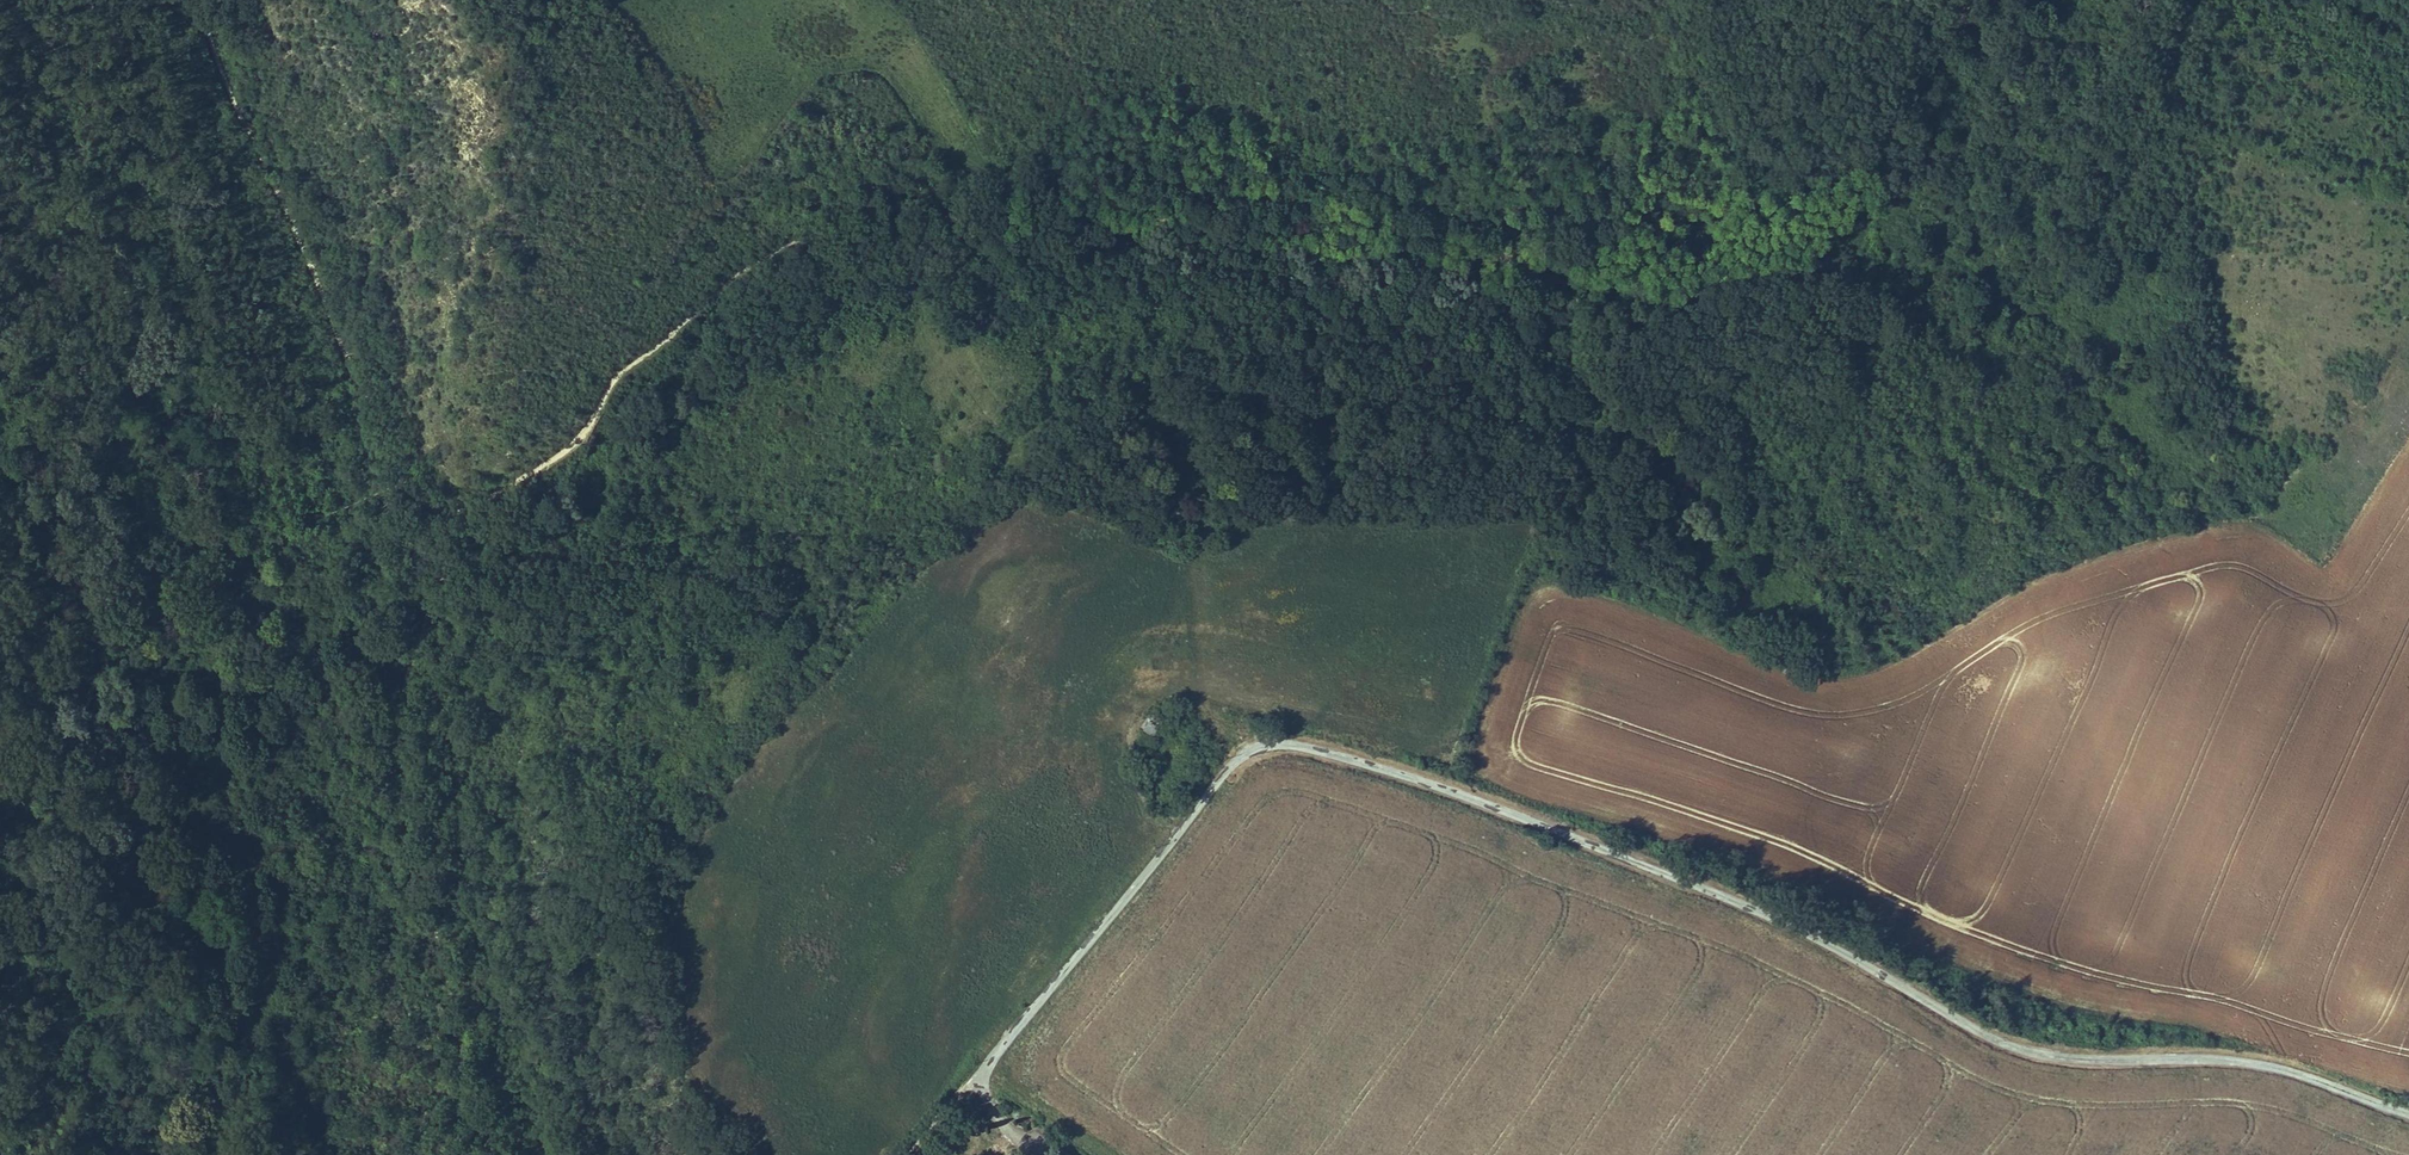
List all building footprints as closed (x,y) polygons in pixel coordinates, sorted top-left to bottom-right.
[(996,1132),(981,1120),(975,1127),(990,1140),(996,1132)]
